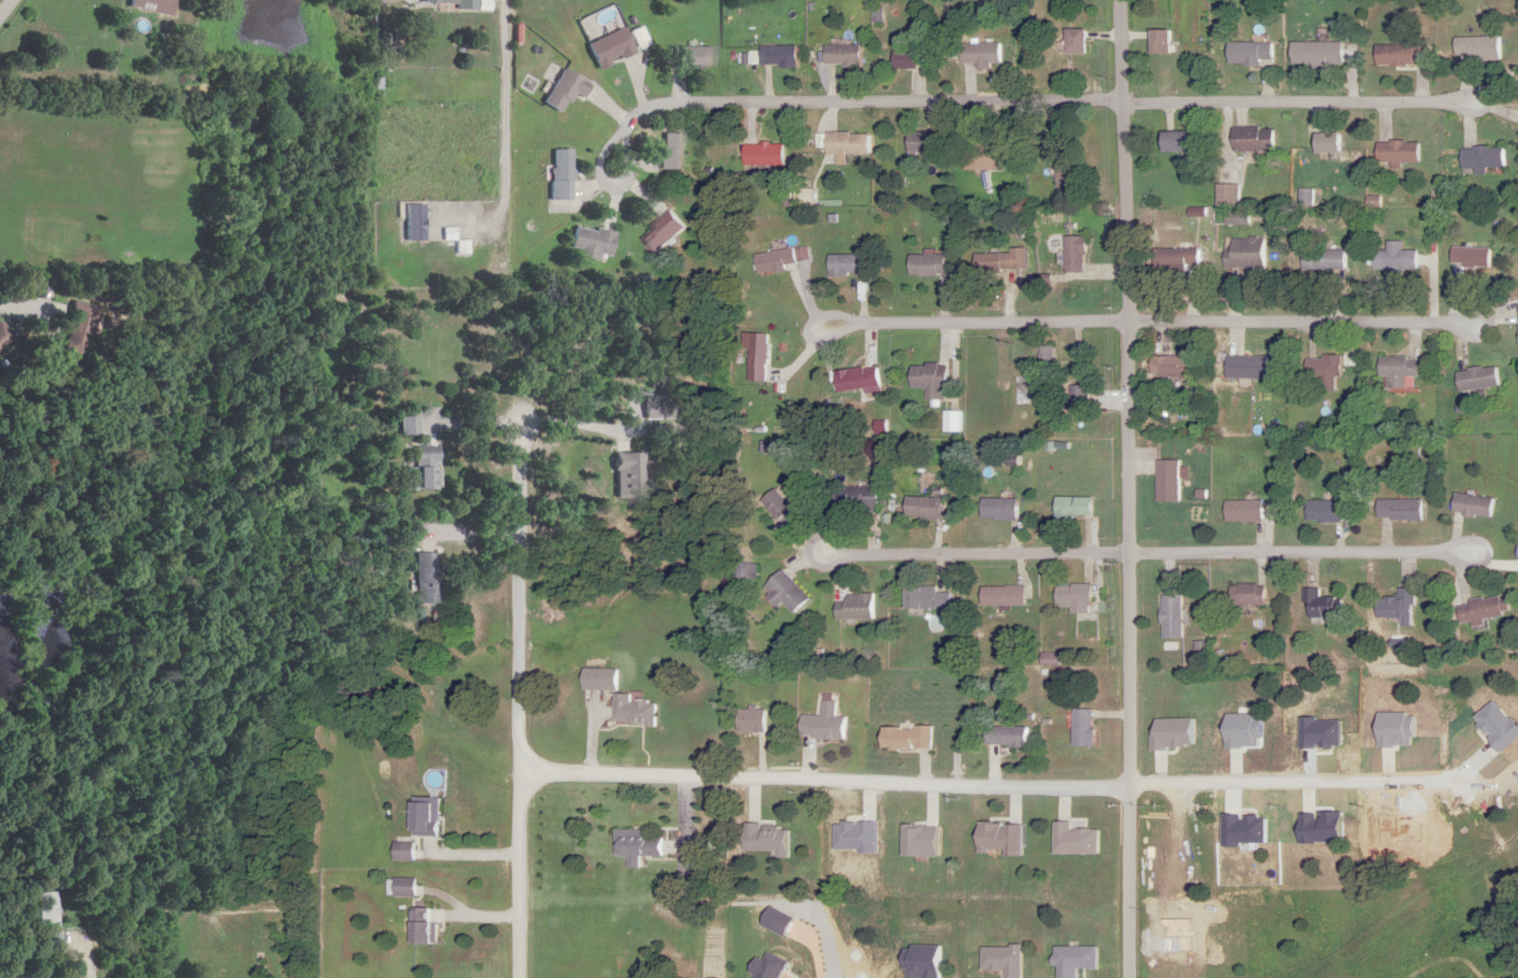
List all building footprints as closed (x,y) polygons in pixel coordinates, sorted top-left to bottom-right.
[(130,9),(174,16),(177,0),(131,0),(130,9)] [(457,10),(477,10),(478,0),(417,0),(417,2),(457,3),(457,10)] [(588,44),(600,70),(637,52),(624,27),(588,44)] [(649,44),(641,27),(631,32),(639,48),(649,44)] [(1096,29),(1078,29),(1078,53),(1096,53),(1096,29)] [(1179,53),(1179,30),(1159,30),(1159,53),(1179,53)] [(1451,37),(1451,59),(1495,59),(1495,37),(1451,37)] [(1271,63),(1271,42),(1223,42),(1223,63),(1271,63)] [(1339,65),(1339,42),(1287,42),(1287,65),(1339,65)] [(1006,65),(1006,43),(962,43),(962,65),(1006,65)] [(1426,65),(1426,45),(1372,45),(1372,65),(1426,65)] [(803,67),(803,46),(763,46),(763,67),(803,67)] [(830,46),(830,66),(867,66),(867,46),(830,46)] [(677,47),(677,67),(716,67),(716,47),(677,47)] [(898,68),(927,68),(927,50),(898,50),(898,68)] [(543,103),(562,114),(575,93),(583,98),(591,84),(564,68),(543,103)] [(1270,151),(1270,127),(1229,127),(1229,151),(1270,151)] [(831,154),(868,154),(868,132),(831,132),(831,154)] [(937,152),(937,132),(913,132),(913,152),(937,152)] [(1166,151),(1187,151),(1187,132),(1166,132),(1166,151)] [(1335,152),(1335,132),(1309,132),(1309,152),(1335,152)] [(683,133),(662,133),(662,169),(683,169),(683,133)] [(1416,140),(1372,141),(1372,163),(1416,162),(1416,140)] [(787,165),(787,144),(746,144),(746,165),(787,165)] [(1003,169),(1003,145),(966,145),(966,169),(1003,169)] [(1457,146),(1457,167),(1471,167),(1471,172),(1481,172),(1481,167),(1500,167),(1500,146),(1457,146)] [(572,150),(551,150),(551,199),(572,199),(572,150)] [(425,240),(425,204),(406,204),(406,240),(425,240)] [(640,237),(655,254),(688,226),(674,209),(640,237)] [(571,248),(579,249),(578,258),(602,262),(603,255),(612,257),(616,233),(575,226),(571,248)] [(1069,272),(1089,272),(1089,236),(1069,236),(1069,272)] [(1263,269),(1263,238),(1223,238),(1223,269),(1263,269)] [(755,255),(759,274),(800,266),(797,247),(755,255)] [(1488,247),(1447,247),(1447,266),(1488,266),(1488,247)] [(1166,266),(1203,266),(1203,249),(1166,249),(1166,266)] [(1297,250),(1297,270),(1343,270),(1343,250),(1297,250)] [(1413,270),(1413,250),(1369,250),(1369,270),(1413,270)] [(1023,271),(1023,252),(977,252),(977,271),(1023,271)] [(869,274),(869,254),(833,254),(833,274),(869,274)] [(949,276),(949,254),(913,254),(913,276),(949,276)] [(88,356),(100,308),(72,301),(60,349),(88,356)] [(14,337),(0,321),(0,349),(14,337)] [(749,381),(768,381),(768,333),(749,333),(749,381)] [(1059,347),(1043,347),(1043,366),(1059,366),(1059,347)] [(1267,356),(1229,356),(1229,378),(1267,378),(1267,356)] [(1337,377),(1337,357),(1302,356),(1302,377),(1315,377),(1315,390),(1331,390),(1331,377),(1337,377)] [(1157,376),(1202,376),(1202,357),(1157,357),(1157,376)] [(1374,358),(1374,376),(1383,376),(1383,388),(1402,388),(1402,377),(1415,377),(1415,358),(1374,358)] [(952,399),(952,363),(915,364),(915,388),(930,387),(930,400),(952,399)] [(840,393),(884,385),(881,365),(837,372),(840,393)] [(1495,387),(1494,368),(1452,370),(1453,389),(1495,387)] [(1094,385),(1077,385),(1077,409),(1094,409),(1094,385)] [(966,411),(949,411),(949,432),(966,432),(966,411)] [(400,416),(400,436),(419,436),(419,416),(400,416)] [(440,446),(414,446),(414,467),(403,467),(403,490),(440,490),(440,446)] [(644,453),(617,453),(617,499),(655,499),(655,481),(644,481),(644,453)] [(1163,460),(1163,501),(1186,501),(1186,460),(1163,460)] [(883,487),(836,487),(836,508),(883,508),(883,487)] [(812,506),(798,492),(788,501),(776,489),(763,501),(788,528),(812,506)] [(1448,514),(1491,517),(1492,498),(1450,494),(1448,514)] [(948,497),(910,497),(910,517),(948,517),(948,497)] [(1100,497),(1062,497),(1062,517),(1100,517),(1100,497)] [(1024,499),(988,499),(988,520),(1024,520),(1024,499)] [(1258,522),(1258,500),(1230,500),(1230,522),(1258,522)] [(1373,520),(1420,520),(1420,500),(1373,500),(1373,520)] [(1338,522),(1338,501),(1302,501),(1302,522),(1338,522)] [(415,554),(416,604),(441,603),(440,553),(415,554)] [(785,603),(795,614),(812,599),(784,569),(765,588),(782,607),(785,603)] [(1232,605),(1270,605),(1270,584),(1232,584),(1232,605)] [(1075,614),(1096,614),(1096,585),(1061,585),(1061,607),(1075,607),(1075,614)] [(1023,605),(1023,595),(1027,595),(1027,587),(984,587),(984,605),(1023,605)] [(908,588),(908,608),(952,608),(952,592),(938,592),(938,588),(908,588)] [(1317,598),(1317,588),(1302,588),(1302,617),(1341,617),(1341,598),(1317,598)] [(1396,625),(1410,625),(1411,588),(1395,588),(1395,599),(1373,598),(1372,618),(1396,618),(1396,625)] [(876,619),(876,595),(847,595),(847,602),(838,602),(838,619),(876,619)] [(1164,638),(1185,638),(1184,595),(1163,595),(1164,638)] [(1452,604),(1455,623),(1468,621),(1469,627),(1482,625),(1481,618),(1506,614),(1503,597),(1452,604)] [(586,690),(622,690),(622,669),(586,669),(586,690)] [(618,723),(660,724),(661,701),(636,700),(636,695),(619,694),(618,723)] [(851,738),(851,718),(839,718),(839,702),(825,701),(825,716),(804,716),(804,738),(851,738)] [(741,733),(772,733),(772,709),(741,709),(741,733)] [(1096,746),(1096,710),(1076,710),(1076,746),(1096,746)] [(988,746),(1031,746),(1031,726),(988,726),(988,746)] [(935,727),(886,727),(886,749),(935,749),(935,727)] [(416,835),(443,835),(443,801),(416,801),(416,835)] [(651,830),(618,829),(617,856),(629,856),(629,867),(643,868),(643,856),(669,857),(669,837),(651,837),(651,830)] [(419,842),(396,842),(396,860),(419,860),(419,842)] [(56,892),(37,893),(38,922),(57,922),(56,892)] [(416,909),(416,943),(441,943),(441,909),(416,909)]
